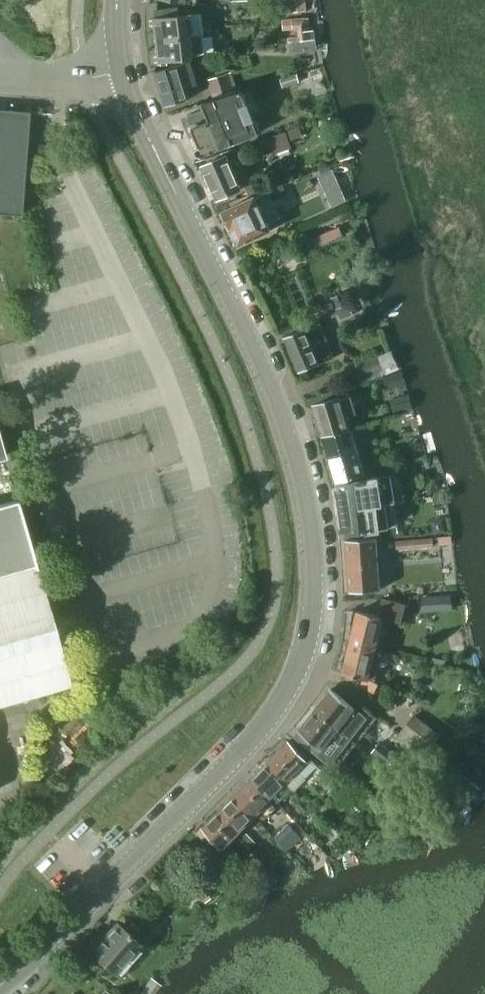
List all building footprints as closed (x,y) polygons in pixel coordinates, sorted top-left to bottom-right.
[(307,12),(306,0),(290,0),(291,13),(307,12)] [(154,19),(157,41),(205,34),(202,14),(178,16),(177,8),(156,10),(155,19),(154,19)] [(293,17),(283,18),(284,24),(294,23),(294,27),(298,27),(311,26),(310,15),(293,17)] [(314,28),(297,30),(298,39),(315,38),(314,28)] [(157,41),(159,62),(189,57),(207,51),(205,34),(157,41)] [(190,61),(155,72),(165,106),(189,99),(185,88),(197,84),(190,61)] [(282,88),(300,83),(297,74),(279,79),(282,88)] [(210,82),(215,97),(234,91),(229,76),(210,82)] [(191,130),(198,148),(196,150),(197,155),(201,156),(259,134),(241,91),(203,103),(205,108),(187,116),(193,129),(191,130)] [(20,214),(29,112),(6,111),(0,110),(0,212),(20,214)] [(286,131),(265,139),(268,147),(275,155),(292,149),(289,141),(286,131)] [(205,165),(201,167),(217,200),(241,189),(234,175),(239,172),(244,166),(236,148),(223,154),(217,156),(218,160),(205,165)] [(322,184),(336,178),(333,170),(319,176),(322,184)] [(259,181),(245,187),(249,197),(252,195),(260,192),(263,190),(259,181)] [(279,186),(268,191),(273,202),(284,196),(279,186)] [(346,201),(343,193),(329,199),(333,207),(346,201)] [(223,212),(239,246),(271,230),(254,196),(223,212)] [(348,300),(343,290),(330,295),(334,306),(348,300)] [(283,338),(298,373),(319,364),(334,358),(319,323),(304,329),(303,330),(283,338)] [(360,371),(363,378),(384,369),(378,356),(358,365),(360,371)] [(384,377),(383,377),(387,391),(388,391),(407,385),(403,371),(384,377)] [(341,398),(312,406),(313,407),(321,435),(321,434),(321,435),(347,427),(350,426),(349,425),(346,415),(356,412),(351,395),(341,398)] [(394,414),(395,414),(413,409),(409,395),(391,400),(390,400),(394,414)] [(336,484),(337,483),(364,475),(350,426),(347,427),(321,435),(336,484)] [(347,509),(359,508),(395,502),(393,490),(390,474),(381,476),(337,483),(341,509),(347,509)] [(69,683),(17,500),(0,504),(0,703),(69,683)] [(378,530),(389,528),(398,526),(395,502),(359,508),(347,509),(341,509),(345,535),(378,530)] [(443,519),(431,521),(433,535),(445,533),(443,519)] [(346,540),(349,592),(379,590),(376,538),(346,540)] [(396,541),(396,550),(433,547),(433,538),(396,541)] [(430,596),(421,597),(422,611),(430,611),(430,596)] [(357,612),(350,643),(375,649),(382,618),(401,623),(405,604),(392,601),(382,598),(382,601),(378,616),(357,612)] [(375,649),(350,643),(343,674),(363,678),(359,686),(373,693),(378,684),(368,679),(375,649)] [(330,690),(314,710),(351,739),(367,718),(330,690)] [(298,731),(295,735),(332,764),(351,739),(314,710),(298,731)] [(414,714),(399,734),(426,755),(441,735),(414,714)] [(287,741),(266,762),(286,783),(287,782),(294,789),(306,777),(327,799),(339,787),(310,759),(307,762),(287,741)] [(396,754),(380,742),(371,754),(387,766),(396,754)] [(453,758),(439,747),(430,758),(445,769),(453,758)] [(266,762),(252,776),(262,787),(261,788),(271,798),(286,783),(266,762)] [(252,776),(234,794),(254,815),(271,798),(261,788),(262,787),(252,776)] [(234,794),(219,810),(239,830),(240,828),(240,829),(254,815),(234,794)] [(293,803),(305,816),(313,809),(299,796),(293,803)] [(239,830),(219,810),(202,826),(197,832),(209,844),(215,839),(222,847),(239,830)] [(282,832),(275,838),(288,851),(295,844),(282,832)] [(250,849),(256,843),(247,834),(240,840),(250,849)] [(191,857),(192,858),(200,867),(213,855),(204,845),(203,846),(191,857)] [(206,875),(205,876),(219,892),(220,893),(221,892),(232,883),(217,865),(206,875)] [(205,903),(206,902),(219,892),(205,876),(204,874),(192,885),(191,886),(205,903)] [(96,947),(91,952),(98,959),(113,973),(117,976),(129,962),(125,959),(139,944),(125,932),(117,924),(115,925),(106,935),(102,940),(100,939),(94,945),(96,947)]
